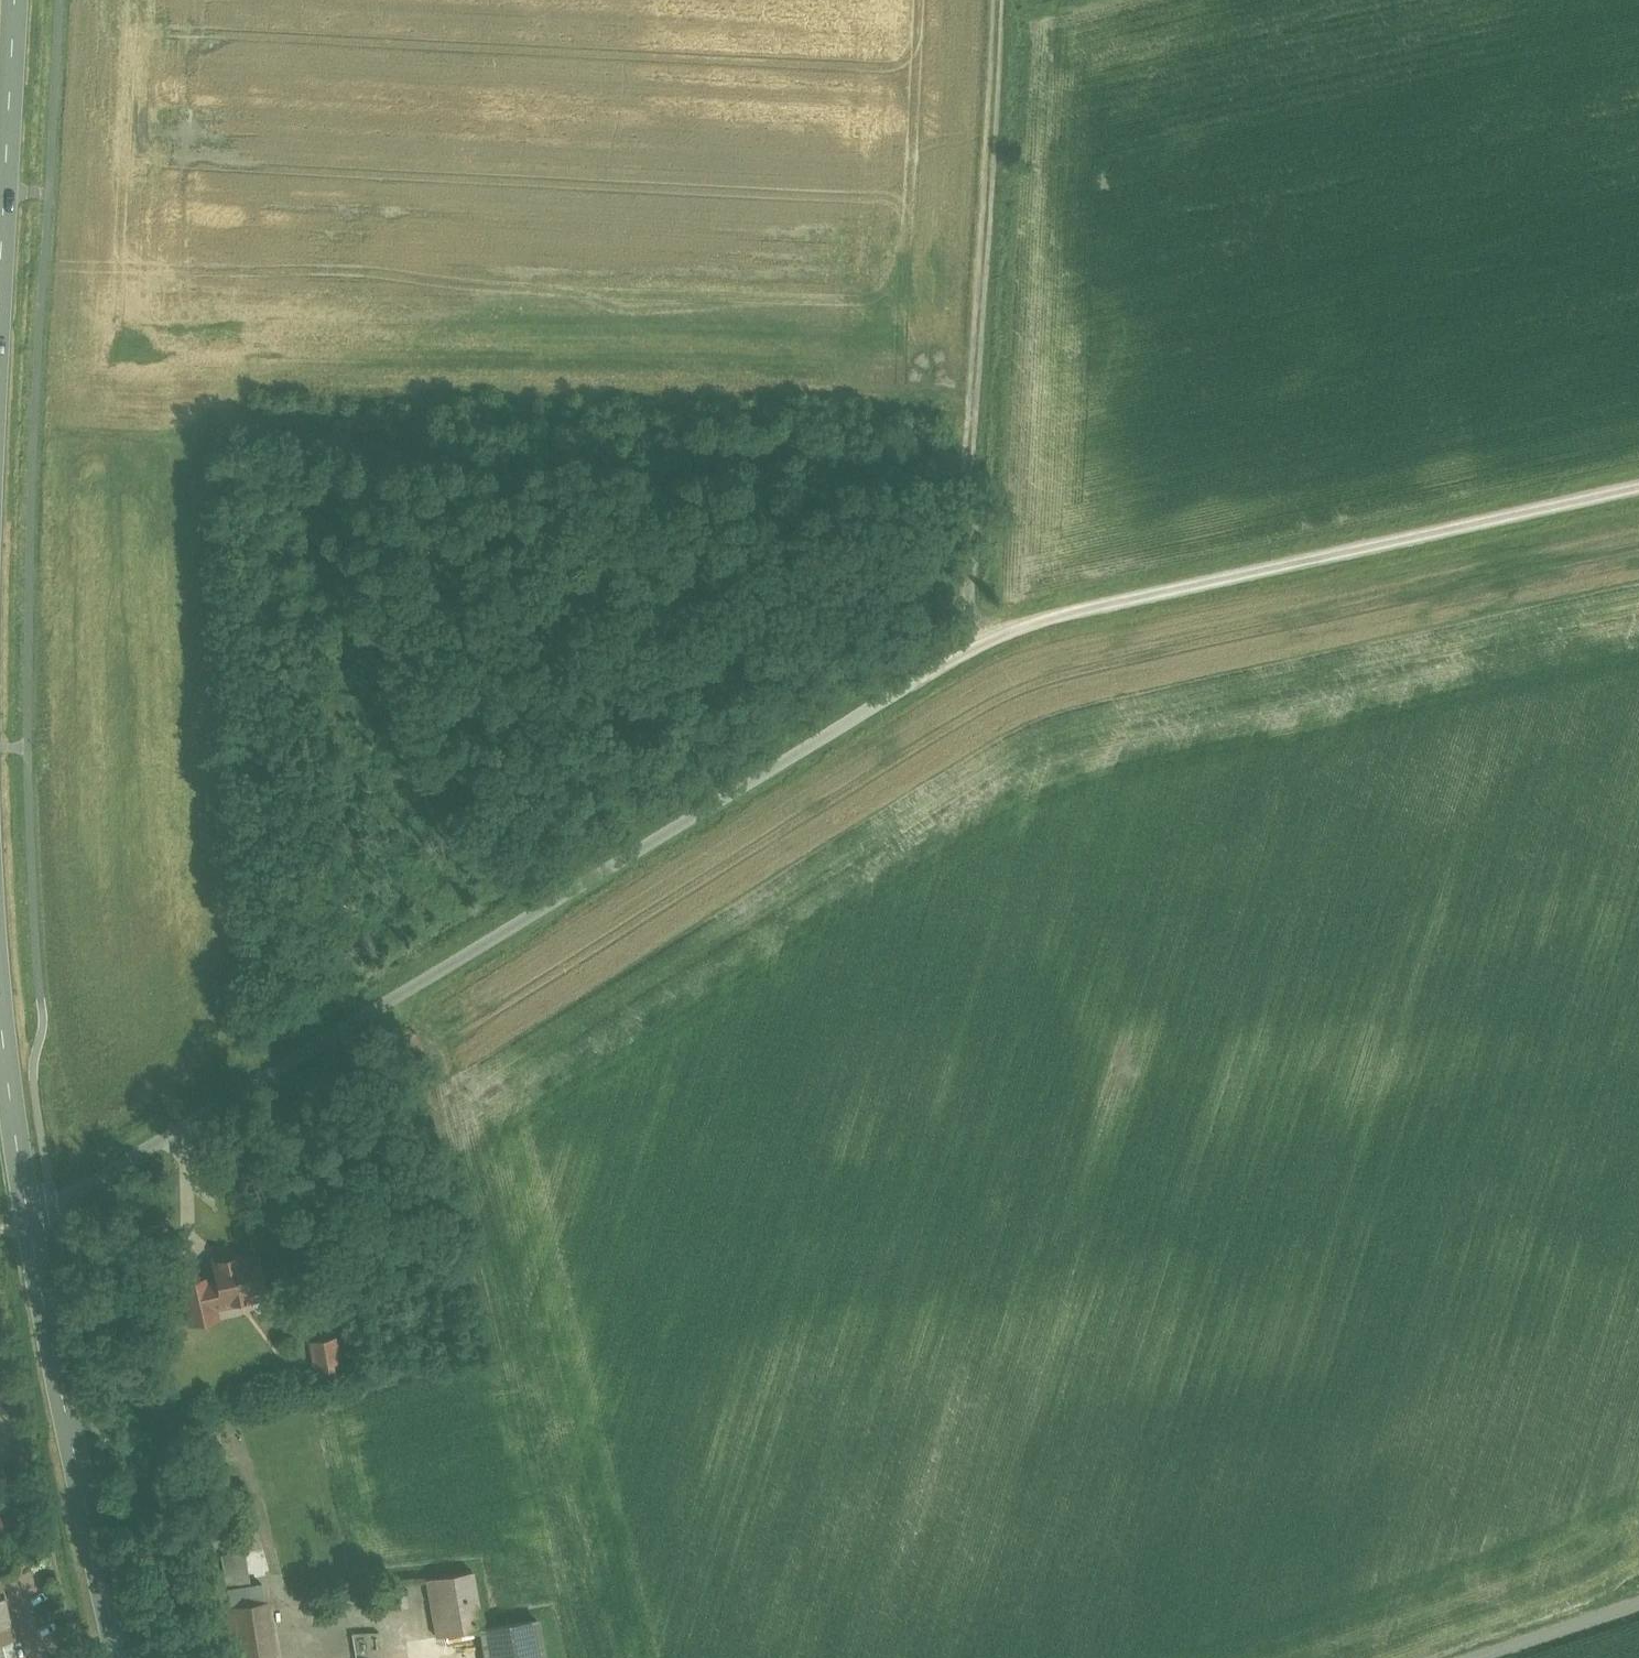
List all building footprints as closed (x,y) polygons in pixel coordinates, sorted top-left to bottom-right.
[(210,1257),(213,1274),(220,1306),(270,1296),(260,1247),(210,1257)] [(213,1274),(178,1281),(188,1324),(222,1317),(220,1306),(213,1274)] [(338,1336),(309,1341),(315,1376),(343,1371),(338,1336)] [(248,1581),(244,1550),(221,1553),(225,1584),(248,1581)] [(473,1572),(427,1580),(437,1636),(483,1628),(473,1572)] [(0,1578),(0,1642),(16,1637),(1,1578),(0,1578)] [(227,1587),(230,1606),(264,1600),(261,1582),(227,1587)] [(219,1607),(227,1657),(276,1657),(267,1600),(264,1600),(230,1606),(219,1607)] [(488,1657),(546,1657),(540,1619),(483,1628),(488,1657)]
